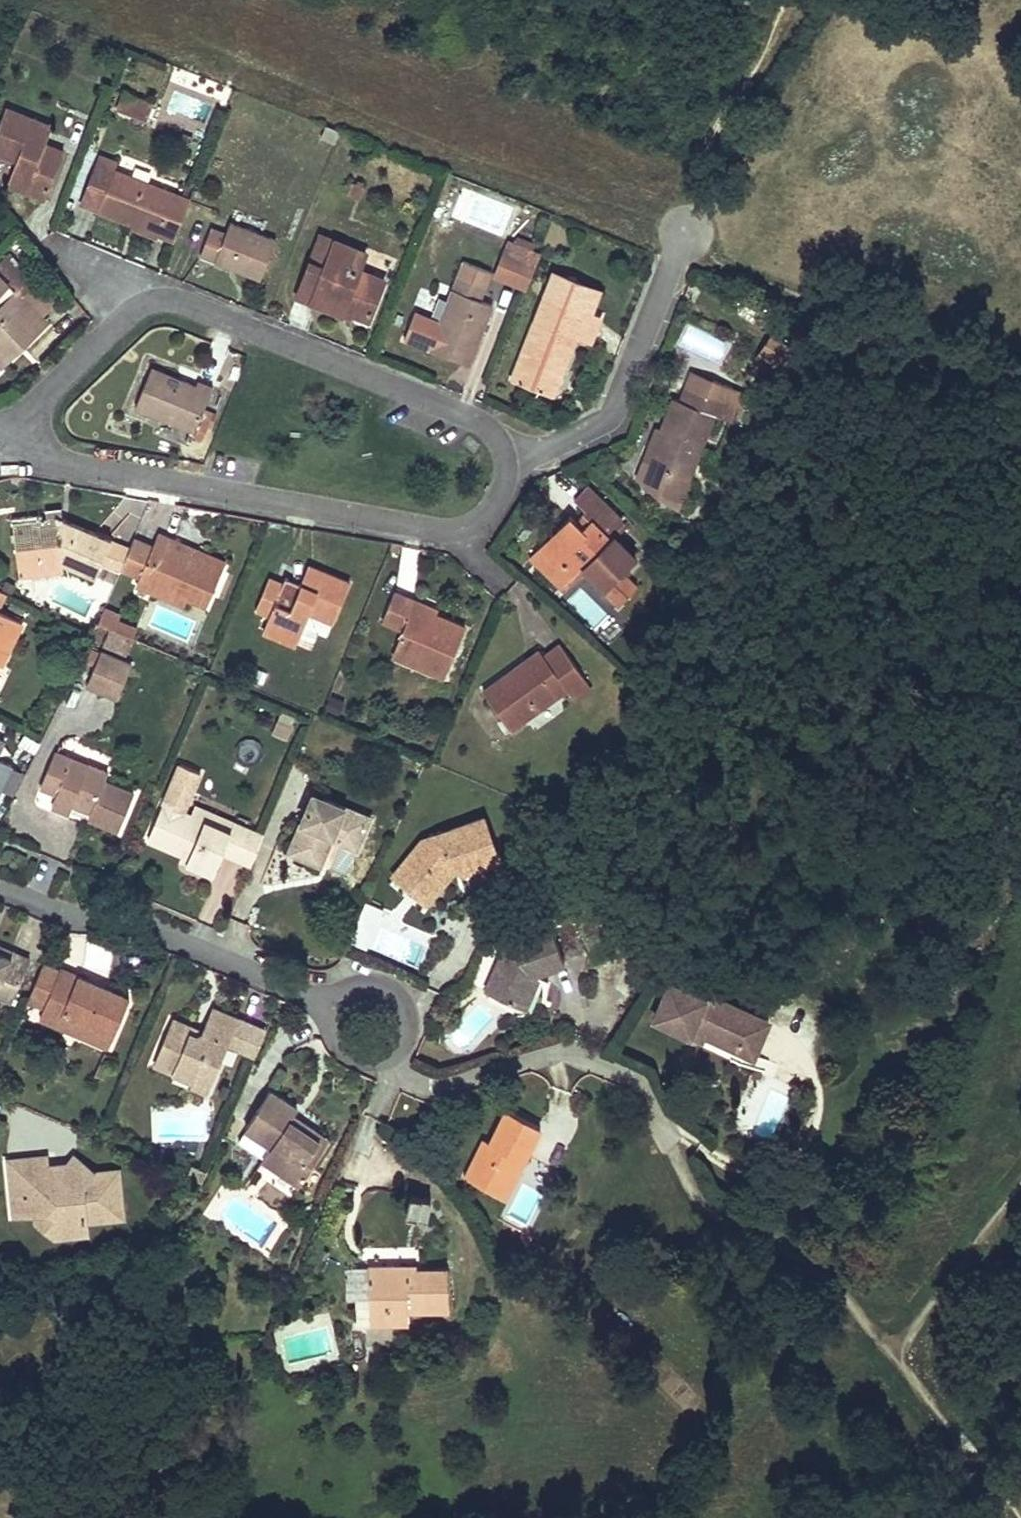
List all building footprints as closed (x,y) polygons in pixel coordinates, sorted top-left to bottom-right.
[(124,80),(135,84),(138,75),(128,71),(124,80)] [(117,107),(123,110),(129,94),(123,92),(117,107)] [(129,94),(123,110),(148,119),(153,103),(129,94)] [(34,118),(6,108),(0,122),(0,155),(16,161),(7,185),(45,199),(63,151),(45,144),(26,137),(34,118)] [(52,126),(34,118),(26,137),(45,144),(52,126)] [(335,144),(340,131),(326,125),(321,139),(335,144)] [(82,204),(127,222),(159,234),(175,240),(190,200),(115,171),(118,163),(100,157),(82,204)] [(347,194),(361,200),(366,187),(352,182),(347,194)] [(261,280),(276,240),(230,222),(230,223),(216,218),(200,257),(261,280)] [(159,234),(127,222),(125,228),(157,240),(159,234)] [(321,236),(311,262),(325,268),(335,241),(321,236)] [(325,268),(311,262),(297,297),(343,314),(344,310),(369,319),(385,280),(359,270),(366,253),(335,241),(325,268)] [(507,241),(503,251),(536,264),(539,254),(507,241)] [(41,282),(11,251),(0,261),(0,358),(20,340),(24,344),(49,321),(42,314),(26,297),(41,282)] [(492,273),(465,261),(429,349),(469,365),(493,305),(481,301),(492,273)] [(555,272),(547,293),(593,312),(602,291),(555,272)] [(57,300),(41,282),(26,297),(42,314),(57,300)] [(558,365),(563,367),(576,337),(590,343),(601,316),(593,312),(547,293),(512,379),(547,393),(558,365)] [(800,353),(790,347),(775,337),(757,364),(782,380),(800,353)] [(24,344),(20,340),(0,358),(0,360),(3,363),(24,344)] [(551,395),(563,367),(558,365),(547,393),(551,395)] [(213,387),(198,381),(196,387),(152,368),(135,408),(194,433),(213,387)] [(692,371),(686,386),(706,393),(712,378),(692,371)] [(706,393),(686,386),(681,401),(674,398),(662,429),(649,462),(644,461),(638,478),(655,495),(679,505),(713,414),(720,417),(732,386),(712,378),(706,393)] [(746,391),(732,386),(720,417),(735,422),(746,391)] [(657,427),(644,461),(649,462),(662,429),(657,427)] [(557,544),(550,537),(530,557),(566,592),(587,570),(606,588),(613,582),(628,596),(637,587),(622,572),(636,558),(616,538),(626,527),(620,521),(622,520),(587,486),(574,499),(585,510),(583,513),(586,516),(590,521),(583,528),(579,523),(571,516),(560,527),(568,533),(557,544)] [(47,511),(47,517),(48,523),(58,521),(57,515),(63,518),(62,509),(47,511)] [(48,523),(47,517),(13,522),(18,562),(39,559),(40,567),(64,564),(96,577),(102,562),(110,565),(113,555),(106,553),(111,539),(63,518),(57,515),(58,521),(48,523)] [(586,516),(579,523),(583,528),(590,521),(586,516)] [(560,527),(550,537),(557,544),(568,533),(560,527)] [(171,545),(173,540),(158,534),(152,547),(134,539),(131,546),(121,569),(140,578),(187,599),(206,607),(223,567),(196,556),(194,560),(184,556),(186,552),(171,545)] [(131,546),(111,539),(106,553),(113,555),(110,565),(121,569),(131,546)] [(225,563),(173,540),(171,545),(186,552),(184,556),(194,560),(196,556),(223,567),(225,563)] [(65,571),(64,564),(40,567),(39,559),(18,562),(20,577),(65,571)] [(308,566),(301,584),(316,590),(323,572),(308,566)] [(316,590),(301,584),(285,578),(282,584),(269,616),(267,622),(299,636),(314,641),(318,632),(326,635),(332,620),(334,621),(349,582),(323,572),(316,590)] [(183,606),(187,599),(140,578),(137,586),(183,606)] [(255,610),(269,616),(282,584),(268,578),(255,610)] [(621,603),(628,596),(613,582),(606,588),(621,603)] [(415,606),(417,601),(395,592),(383,619),(404,628),(397,645),(423,657),(419,666),(444,677),(466,627),(436,614),(415,606)] [(437,610),(417,601),(415,606),(436,614),(437,610)] [(114,619),(116,614),(104,609),(98,624),(110,629),(115,631),(119,621),(114,619)] [(2,665),(23,622),(0,610),(0,664),(2,665)] [(138,629),(119,621),(115,631),(133,639),(138,629)] [(296,645),(299,636),(267,622),(263,632),(296,645)] [(133,639),(115,631),(110,629),(103,645),(127,655),(133,639)] [(393,655),(419,666),(423,657),(397,645),(393,655)] [(572,697),(589,684),(561,645),(545,657),(540,651),(526,661),(529,665),(507,680),(505,676),(483,691),(510,730),(567,690),(572,697)] [(101,652),(87,684),(118,697),(132,665),(101,652)] [(526,661),(505,676),(507,680),(529,665),(526,661)] [(268,673),(249,665),(244,677),(263,684),(268,673)] [(592,688),(589,684),(572,697),(574,701),(592,688)] [(292,726),(277,720),(273,732),(288,738),(292,726)] [(70,767),(73,759),(55,751),(41,786),(57,793),(52,805),(70,812),(74,804),(77,798),(94,805),(92,811),(89,818),(119,831),(134,795),(105,782),(109,774),(89,766),(86,774),(70,767)] [(12,766),(0,759),(0,790),(12,766)] [(89,766),(73,759),(70,767),(86,774),(89,766)] [(238,858),(250,828),(235,822),(231,831),(191,815),(184,812),(200,772),(179,764),(148,839),(183,854),(190,857),(187,862),(215,873),(224,852),(238,858)] [(339,836),(337,840),(357,848),(370,817),(314,794),(295,840),(326,853),(332,838),(333,834),(339,836)] [(74,804),(92,811),(94,805),(77,798),(74,804)] [(195,805),(191,815),(231,831),(235,822),(195,805)] [(418,881),(434,894),(457,866),(463,871),(499,858),(484,818),(424,839),(394,875),(411,889),(418,881)] [(264,833),(250,828),(238,858),(251,863),(264,833)] [(321,865),(326,853),(295,840),(289,852),(321,865)] [(181,859),(187,862),(190,857),(183,854),(181,859)] [(427,902),(434,894),(418,881),(411,889),(427,902)] [(365,903),(353,933),(362,936),(375,907),(365,903)] [(420,929),(427,917),(411,906),(403,918),(420,929)] [(534,974),(565,962),(551,927),(505,945),(485,991),(531,1011),(545,979),(534,974)] [(362,936),(353,933),(349,943),(358,946),(362,936)] [(659,941),(648,956),(657,963),(668,947),(659,941)] [(12,957),(14,951),(0,945),(0,951),(12,957)] [(11,1002),(30,958),(14,951),(12,957),(0,951),(0,997),(11,1002)] [(63,1013),(114,1035),(130,998),(61,968),(60,971),(43,964),(28,1000),(45,1007),(41,1017),(58,1025),(63,1013)] [(740,1049),(755,1014),(707,993),(705,998),(670,983),(655,1019),(690,1034),(692,1029),(706,1035),(740,1049)] [(191,1032),(193,1027),(173,1019),(155,1063),(195,1080),(198,1073),(214,1080),(229,1043),(245,1050),(255,1026),(215,1009),(205,1033),(198,1035),(191,1032)] [(109,1047),(114,1035),(63,1013),(58,1025),(109,1047)] [(769,1020),(755,1014),(740,1049),(754,1055),(769,1020)] [(266,1030),(255,1026),(245,1050),(256,1055),(266,1030)] [(704,1040),(706,1035),(692,1029),(690,1034),(704,1040)] [(208,1092),(214,1080),(198,1073),(195,1080),(192,1086),(208,1092)] [(291,1119),(293,1115),(298,1109),(271,1091),(246,1130),(247,1130),(239,1143),(300,1183),(327,1143),(291,1119)] [(518,1158),(524,1161),(541,1127),(506,1110),(491,1143),(484,1140),(466,1178),(500,1195),(518,1158)] [(329,1138),(293,1115),(291,1119),(327,1143),(329,1138)] [(61,1221),(63,1236),(87,1232),(86,1221),(124,1217),(119,1170),(94,1173),(74,1157),(68,1164),(61,1172),(48,1174),(47,1166),(46,1156),(8,1161),(14,1215),(35,1213),(50,1211),(61,1221)] [(506,1198),(524,1161),(518,1158),(500,1195),(506,1198)] [(68,1164),(47,1166),(48,1174),(61,1172),(68,1164)] [(188,1175),(203,1181),(208,1170),(192,1164),(188,1175)] [(410,1193),(406,1213),(427,1218),(432,1197),(410,1193)] [(55,1236),(63,1236),(61,1221),(50,1211),(35,1213),(36,1221),(55,1236)] [(409,1275),(409,1265),(369,1267),(370,1322),(410,1320),(409,1309),(450,1307),(449,1268),(416,1270),(417,1275),(409,1275)] [(272,1334),(262,1337),(266,1353),(276,1350),(272,1334)]
